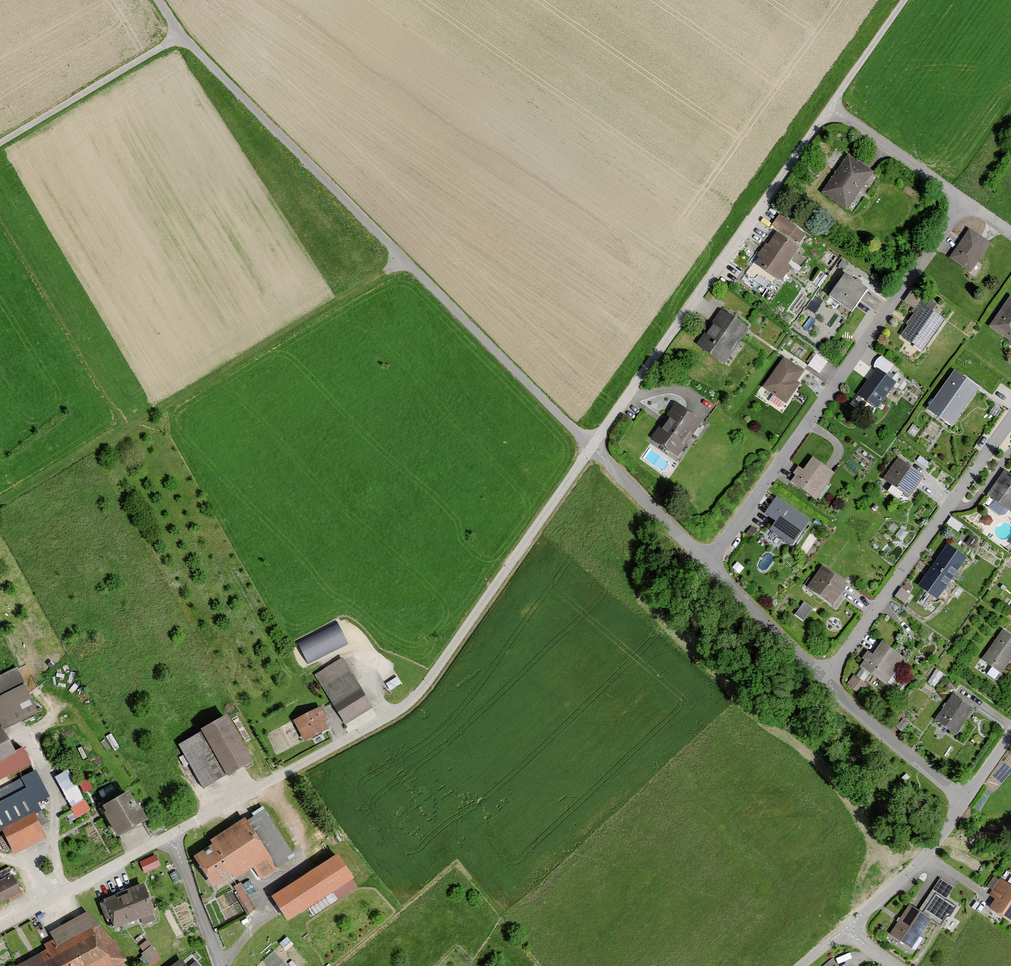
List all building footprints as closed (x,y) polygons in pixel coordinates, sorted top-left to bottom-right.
[(873,176),(848,157),(820,195),(846,214),(873,176)] [(806,235),(778,217),(771,229),(798,247),(806,235)] [(989,247),(968,233),(948,262),(969,276),(989,247)] [(797,250),(773,235),(754,266),(777,281),(797,250)] [(870,292),(844,274),(830,294),(856,312),(870,292)] [(937,308),(913,291),(904,305),(916,313),(899,337),(922,353),(944,323),(933,315),(937,308)] [(1009,299),(989,330),(1010,345),(1010,300),(1009,299)] [(746,331),(720,313),(696,349),(722,366),(746,331)] [(810,364),(821,370),(827,358),(816,352),(810,364)] [(803,373),(784,360),(762,392),(785,407),(799,386),(796,384),(803,373)] [(895,386),(872,372),(854,401),(876,415),(895,386)] [(977,392),(952,375),(926,412),(951,429),(977,392)] [(701,425),(676,407),(650,443),(675,461),(701,425)] [(832,475),(811,460),(792,486),(813,501),(832,475)] [(923,478),(895,461),(882,483),(910,499),(923,478)] [(1004,473),(986,499),(1009,514),(1010,511),(1010,477),(1004,473)] [(807,523),(775,500),(764,516),(773,523),(767,532),(789,548),(807,523)] [(931,568),(950,581),(964,560),(945,547),(931,568)] [(847,586),(820,568),(805,590),(832,608),(847,586)] [(950,581),(931,568),(917,589),(936,602),(950,581)] [(910,596),(900,590),(894,600),(903,606),(910,596)] [(797,612),(805,618),(813,605),(805,600),(797,612)] [(297,641),(308,664),(348,644),(337,621),(297,641)] [(1001,632),(980,662),(1000,676),(1010,661),(1010,639),(1001,632)] [(904,661),(880,643),(861,669),(884,687),(904,661)] [(343,660),(314,677),(343,725),(372,708),(343,660)] [(0,675),(0,728),(34,711),(12,668),(0,675)] [(867,685),(852,676),(845,686),(860,696),(867,685)] [(972,711),(951,697),(933,724),(954,738),(972,711)] [(318,706),(291,722),(303,741),(329,725),(318,706)] [(198,734),(177,746),(202,789),(248,762),(221,715),(196,729),(198,734)] [(28,764),(20,747),(10,752),(0,732),(0,778),(28,764)] [(70,766),(56,774),(78,815),(92,807),(70,766)] [(0,790),(0,837),(1,836),(10,854),(43,838),(38,828),(46,824),(36,803),(48,797),(36,772),(0,790)] [(124,791),(96,806),(113,836),(140,820),(124,791)] [(210,845),(191,857),(211,887),(230,875),(232,879),(250,868),(257,880),(276,868),(294,857),(262,807),(208,842),(210,845)] [(333,853),(268,897),(284,921),(349,877),(333,853)] [(156,856),(140,863),(145,874),(161,867),(156,856)] [(21,893),(11,874),(0,879),(0,904),(21,893)] [(918,912),(908,905),(888,936),(910,949),(929,920),(940,927),(946,917),(949,919),(956,908),(944,900),(952,888),(940,879),(918,912)] [(999,879),(988,896),(994,900),(987,910),(1009,924),(1010,921),(1010,887),(999,879)] [(254,908),(245,880),(236,883),(245,911),(254,908)] [(142,886),(102,902),(112,928),(138,918),(141,925),(156,919),(142,886)] [(46,949),(56,965),(113,965),(124,959),(112,940),(85,914),(48,933),(52,940),(43,944),(46,949)] [(151,962),(161,955),(152,943),(142,950),(151,962)] [(46,949),(18,965),(56,965),(46,949)]
